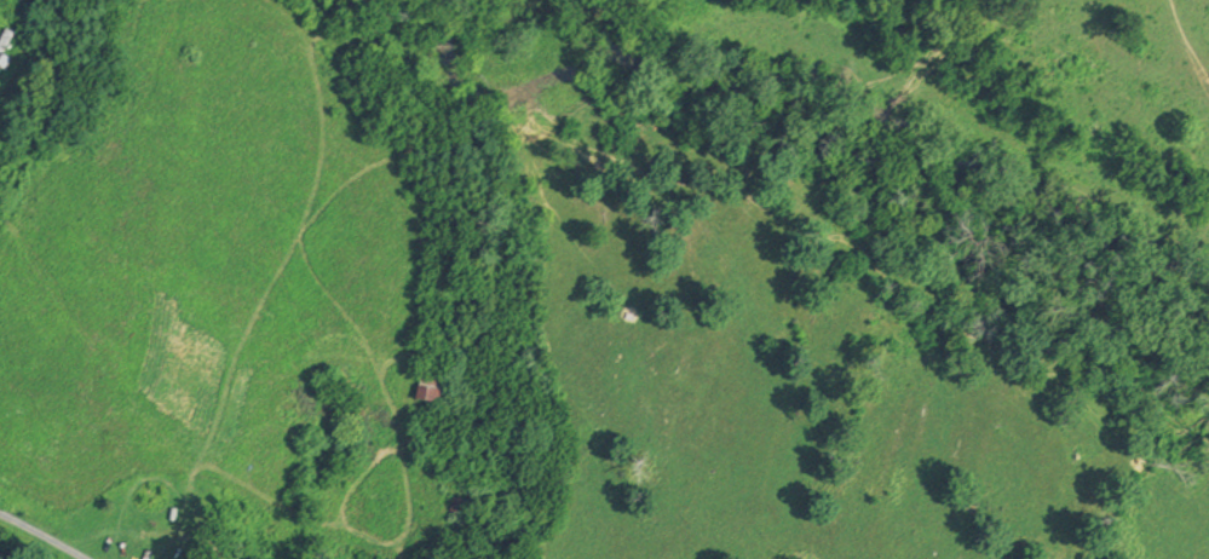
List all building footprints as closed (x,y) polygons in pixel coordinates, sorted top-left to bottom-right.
[(17,28),(3,30),(5,50),(0,51),(0,68),(22,66),(17,28)] [(429,376),(429,399),(451,399),(451,376),(429,376)] [(460,511),(471,512),(472,500),(461,499),(460,511)]
